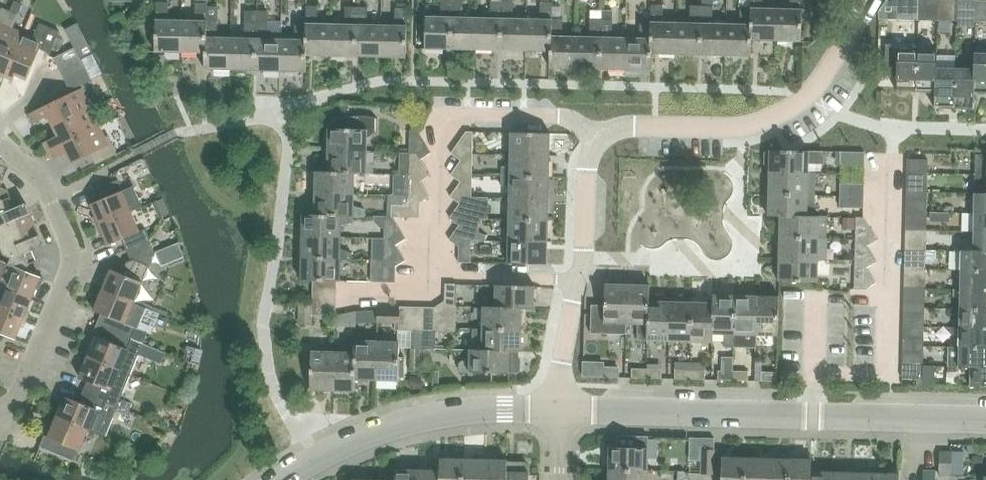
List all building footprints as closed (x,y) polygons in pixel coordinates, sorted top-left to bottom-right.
[(453,50),(454,0),(441,0),(441,18),(428,17),(427,49),(453,50)] [(453,50),(478,50),(479,19),(464,18),(464,0),(454,0),(453,50)] [(492,19),(479,19),(478,50),(503,51),(504,0),(492,0),(492,19)] [(527,51),(528,20),(514,20),(514,0),(504,0),(503,51),(527,51)] [(727,25),(726,57),(751,57),(753,0),(752,0),(751,8),(741,8),(741,25),(727,25)] [(741,8),(751,8),(752,0),(742,0),(741,8)] [(776,41),(777,10),(764,10),(764,0),(753,0),(751,57),(752,57),(752,41),(776,41)] [(777,10),(776,41),(802,42),(803,0),(791,0),(791,11),(777,10)] [(900,20),(920,21),(920,0),(901,0),(900,20)] [(940,0),(926,0),(921,0),(920,0),(920,21),(939,21),(940,0)] [(953,1),(940,0),(939,21),(953,22),(953,1)] [(6,78),(23,35),(12,30),(23,4),(15,1),(11,11),(0,37),(0,75),(6,78)] [(978,1),(965,1),(964,22),(978,23),(978,1)] [(978,1),(978,23),(985,23),(985,2),(978,1)] [(541,20),(528,20),(527,51),(552,52),(553,19),(553,6),(553,3),(542,2),(541,20)] [(156,53),(182,53),(183,20),(169,20),(169,3),(157,3),(156,53)] [(196,21),(183,20),(182,53),(207,54),(208,7),(208,4),(196,4),(196,21)] [(664,23),(664,6),(653,5),(653,8),(652,14),(652,22),(652,55),(653,55),(677,56),(677,24),(664,23)] [(332,57),(332,24),(318,24),(319,7),(308,6),(308,23),(307,57),(308,57),(332,57)] [(553,6),(553,19),(561,20),(561,6),(553,6)] [(691,24),(677,24),(677,56),(701,56),(703,7),(691,6),(691,24)] [(217,39),(218,7),(208,7),(207,54),(206,71),(232,71),(232,40),(217,39)] [(346,24),(332,24),(332,57),(357,58),(358,7),(346,7),(346,24)] [(357,58),(382,58),(382,26),(368,25),(369,8),(358,7),(357,58)] [(701,56),(726,57),(727,25),(714,24),(714,7),(703,7),(701,56)] [(11,11),(2,8),(0,11),(0,37),(11,11)] [(653,8),(639,8),(639,21),(641,21),(652,22),(652,14),(653,8)] [(395,26),(382,26),(382,58),(407,59),(408,26),(407,26),(408,9),(396,9),(395,26)] [(591,38),(577,38),(577,69),(602,69),(603,11),(592,11),(591,38)] [(602,69),(626,70),(627,39),(614,39),(614,11),(603,11),(602,69)] [(269,30),(269,22),(267,22),(267,12),(258,12),(258,22),(257,72),(282,73),(282,40),(282,31),(269,30)] [(552,68),(577,69),(577,38),(564,38),(564,20),(561,20),(553,19),(552,52),(552,68)] [(626,70),(652,71),(653,55),(652,55),(652,22),(641,21),(641,40),(627,39),(626,70)] [(232,40),(232,71),(257,72),(258,22),(246,22),(246,40),(232,40)] [(296,22),(296,41),(282,40),(282,73),(308,73),(308,57),(307,57),(308,23),(296,22)] [(23,35),(6,78),(14,81),(16,75),(27,80),(39,50),(51,54),(60,32),(40,23),(34,39),(23,35)] [(86,43),(75,48),(81,59),(92,54),(86,43)] [(888,45),(887,77),(899,78),(898,91),(918,92),(919,52),(895,51),(895,45),(888,45)] [(976,54),(975,62),(975,70),(977,70),(976,93),(985,94),(985,54),(983,54),(983,46),(976,46),(976,54)] [(81,59),(75,48),(54,58),(70,90),(91,80),(81,59)] [(939,56),(939,53),(919,52),(918,92),(936,92),(938,92),(938,69),(939,56)] [(957,56),(939,56),(938,69),(938,92),(936,92),(936,108),(937,108),(955,109),(957,69),(957,56)] [(955,109),(975,109),(975,93),(976,93),(977,70),(975,70),(975,62),(968,62),(968,69),(957,69),(955,109)] [(49,116),(54,126),(95,107),(92,100),(86,103),(80,90),(29,114),(33,123),(49,116)] [(43,143),(47,152),(98,128),(92,117),(98,114),(95,107),(54,126),(58,136),(43,143)] [(345,129),(328,128),(327,151),(367,152),(368,136),(370,136),(376,130),(376,118),(358,116),(341,120),(345,129)] [(103,138),(98,128),(47,152),(51,160),(66,153),(71,164),(90,154),(96,165),(118,155),(108,136),(103,138)] [(410,152),(417,153),(421,159),(431,153),(416,129),(410,129),(410,152)] [(466,155),(474,155),(474,132),(467,132),(452,154),(462,161),(466,155)] [(511,133),(511,155),(551,156),(552,134),(511,133)] [(770,167),(770,173),(810,174),(810,163),(824,164),(824,152),(771,150),(771,151),(769,151),(766,153),(766,164),(768,167),(770,167)] [(317,172),(317,173),(368,175),(368,173),(374,173),(374,164),(369,164),(369,153),(329,152),(328,173),(317,172)] [(421,181),(431,174),(421,159),(417,153),(410,152),(400,152),(399,174),(409,174),(417,174),(421,181)] [(842,164),(866,165),(867,153),(842,153),(842,164)] [(465,176),(473,176),(474,155),(466,155),(462,161),(452,176),(462,182),(465,176)] [(502,166),(502,177),(550,178),(551,156),(511,155),(510,167),(502,166)] [(985,175),(985,155),(975,155),(975,175),(985,175)] [(929,174),(929,161),(908,160),(908,174),(929,174)] [(317,173),(316,195),(356,196),(357,175),(368,175),(317,173)] [(770,173),(769,194),(809,195),(809,194),(816,194),(816,174),(810,174),(770,173)] [(409,197),(417,197),(421,203),(431,197),(421,181),(417,174),(409,174),(409,197)] [(929,188),(929,174),(908,174),(908,187),(929,188)] [(985,194),(985,175),(975,175),(974,194),(985,194)] [(465,176),(462,182),(451,198),(460,204),(464,198),(473,198),(473,176),(465,176)] [(510,186),(510,198),(550,199),(550,178),(502,177),(502,186),(510,186)] [(100,202),(92,206),(101,226),(132,213),(118,182),(95,192),(100,202)] [(865,197),(865,185),(841,184),(841,196),(865,197)] [(35,227),(26,206),(15,209),(11,200),(8,190),(0,187),(0,188),(0,242),(35,227)] [(14,197),(18,207),(38,201),(34,190),(14,197)] [(809,194),(809,195),(769,194),(769,216),(828,218),(828,216),(815,216),(816,194),(809,194)] [(974,194),(974,213),(985,213),(985,194),(974,194)] [(356,206),(356,196),(316,195),(316,216),(356,218),(356,217),(365,217),(366,209),(356,206)] [(865,209),(865,197),(841,196),(841,208),(865,209)] [(420,218),(421,203),(417,197),(409,197),(408,205),(392,205),(392,217),(393,218),(420,218)] [(464,198),(460,204),(450,219),(460,225),(465,219),(472,219),(473,198),(464,198)] [(510,198),(509,220),(549,221),(550,199),(510,198)] [(907,198),(907,212),(928,212),(928,199),(907,198)] [(163,200),(153,204),(156,210),(166,206),(163,200)] [(928,226),(928,212),(907,212),(907,225),(928,226)] [(930,212),(930,221),(949,222),(949,213),(930,212)] [(123,241),(128,252),(151,242),(146,231),(140,233),(132,213),(101,226),(110,247),(123,241)] [(985,233),(985,213),(974,213),(974,232),(985,233)] [(303,216),(303,238),(343,239),(344,225),(353,223),(354,219),(355,219),(356,218),(316,216),(303,216)] [(781,217),(780,238),(820,239),(827,239),(828,218),(769,216),(768,217),(781,217)] [(386,228),(386,239),(393,240),(397,245),(407,239),(393,218),(392,217),(388,217),(387,217),(386,228)] [(864,241),(867,245),(877,240),(864,218),(857,218),(856,241),(864,241)] [(465,219),(460,225),(450,240),(460,246),(464,240),(472,240),(486,240),(486,235),(480,232),(472,229),(472,219),(465,219)] [(847,219),(847,229),(856,229),(856,219),(847,219)] [(509,220),(508,241),(549,242),(549,221),(509,220)] [(44,247),(35,227),(0,242),(0,250),(2,256),(10,259),(9,261),(8,265),(27,274),(29,270),(31,265),(37,263),(33,252),(44,247)] [(974,232),(973,252),(985,252),(985,233),(974,232)] [(906,237),(906,250),(927,251),(928,238),(906,237)] [(343,249),(343,239),(303,238),(302,259),(343,261),(343,260),(352,260),(353,253),(343,249)] [(780,238),(779,259),(819,261),(826,260),(827,239),(820,239),(780,238)] [(397,245),(393,240),(386,239),(385,260),(392,260),(396,266),(406,260),(397,245)] [(460,246),(459,262),(471,263),(472,240),(464,240),(460,246)] [(548,265),(549,242),(508,241),(508,264),(548,265)] [(863,262),(866,268),(877,262),(867,245),(864,241),(856,241),(855,262),(863,262)] [(112,271),(103,291),(134,304),(156,253),(151,242),(128,252),(132,262),(127,264),(122,276),(112,271)] [(177,245),(169,249),(172,256),(180,252),(177,245)] [(927,265),(927,251),(906,250),(906,264),(927,265)] [(961,270),(985,271),(985,252),(973,252),(961,251),(955,251),(955,259),(957,259),(957,270),(961,270)] [(301,281),(314,281),(338,282),(342,282),(343,261),(302,259),(301,281)] [(385,260),(372,259),(371,282),(395,283),(396,266),(392,260),(385,260)] [(818,283),(819,261),(779,259),(778,282),(818,283)] [(44,280),(27,274),(8,265),(1,262),(0,264),(0,286),(31,299),(38,283),(42,285),(44,280)] [(855,262),(855,282),(855,289),(863,290),(876,283),(866,268),(863,262),(855,262)] [(960,290),(985,290),(985,271),(961,270),(960,289),(960,290)] [(905,275),(905,289),(926,289),(927,275),(905,275)] [(314,281),(314,299),(337,299),(338,282),(314,281)] [(627,325),(628,284),(606,284),(605,306),(592,305),(591,334),(604,334),(627,335),(627,325)] [(650,285),(628,284),(627,325),(638,325),(638,340),(647,341),(648,341),(650,295),(650,285)] [(445,302),(449,307),(457,307),(457,285),(446,285),(445,302)] [(25,315),(31,299),(0,286),(0,309),(27,320),(28,317),(25,315)] [(496,286),(496,307),(496,308),(535,309),(536,287),(496,286)] [(926,303),(926,289),(905,289),(905,302),(926,303)] [(960,309),(985,309),(985,290),(960,290),(960,289),(954,289),(954,297),(960,297),(960,309)] [(103,291),(95,311),(103,315),(98,325),(134,340),(144,344),(149,334),(138,329),(146,309),(134,304),(103,291)] [(648,341),(670,342),(671,301),(665,301),(666,298),(663,295),(650,295),(648,341)] [(724,346),(735,346),(735,336),(736,296),(715,295),(713,295),(713,303),(714,303),(713,335),(724,335),(724,346)] [(757,347),(757,336),(758,296),(736,296),(735,346),(757,347)] [(781,297),(758,296),(757,336),(779,337),(781,297)] [(337,317),(337,299),(314,299),(313,316),(337,317)] [(693,302),(671,301),(670,342),(692,342),(693,302)] [(445,302),(435,308),(435,332),(436,332),(456,333),(457,307),(449,307),(445,302)] [(714,303),(713,303),(693,302),(692,342),(713,343),(713,335),(714,303)] [(299,304),(298,323),(312,324),(312,316),(312,305),(299,304)] [(496,307),(484,307),(483,319),(479,320),(479,329),(483,329),(523,330),(523,309),(496,308),(496,307)] [(412,332),(412,308),(400,308),(400,310),(378,310),(378,323),(396,324),(395,331),(400,331),(411,332),(412,332)] [(424,308),(412,308),(412,332),(423,332),(424,308)] [(435,332),(435,308),(424,308),(423,332),(435,332)] [(25,325),(27,320),(0,309),(0,333),(4,334),(15,339),(21,323),(25,325)] [(960,328),(985,329),(985,309),(960,309),(960,328)] [(378,310),(357,310),(357,323),(378,323),(378,310)] [(904,314),(904,327),(925,328),(926,314),(904,314)] [(932,318),(932,330),(951,329),(950,317),(932,318)] [(94,336),(98,337),(89,358),(132,375),(140,355),(144,344),(134,340),(98,325),(94,336)] [(925,341),(925,328),(904,327),(904,341),(925,341)] [(960,328),(953,328),(953,336),(959,336),(959,347),(985,348),(985,329),(960,328)] [(483,351),(510,352),(519,352),(522,352),(523,330),(483,329),(479,329),(474,329),(473,350),(483,350),(483,351)] [(423,332),(412,332),(411,332),(411,348),(423,349),(423,332)] [(436,349),(436,332),(435,332),(423,332),(423,349),(436,349)] [(355,353),(334,352),(334,392),(355,393),(355,382),(356,341),(355,353)] [(355,382),(377,382),(378,342),(356,341),(355,382)] [(398,342),(378,342),(377,382),(399,383),(399,377),(405,377),(405,357),(400,357),(400,348),(400,342),(398,342)] [(959,347),(949,347),(948,366),(959,366),(965,367),(985,367),(985,348),(959,347)] [(462,372),(470,372),(470,373),(509,374),(509,373),(519,373),(521,371),(521,359),(519,357),(519,352),(510,352),(483,351),(483,350),(473,350),(471,350),(467,350),(466,361),(463,361),(460,363),(460,370),(462,372)] [(160,351),(156,361),(161,364),(166,353),(160,351)] [(311,392),(334,392),(334,352),(312,352),(311,392)] [(903,353),(903,366),(924,367),(924,354),(903,353)] [(89,382),(84,392),(119,407),(132,375),(89,358),(81,379),(89,382)] [(923,380),(924,367),(903,366),(903,379),(923,380)] [(970,387),(985,387),(985,367),(965,367),(964,374),(970,375),(970,387)] [(619,368),(603,368),(603,377),(619,378),(619,368)] [(632,378),(647,378),(647,369),(632,369),(632,378)] [(662,370),(647,369),(647,378),(662,379),(662,370)] [(675,379),(690,380),(690,371),(675,370),(675,379)] [(706,371),(690,371),(690,380),(705,380),(706,371)] [(718,381),(733,381),(733,372),(718,372),(718,381)] [(748,372),(733,372),(733,381),(748,381),(748,372)] [(763,382),(778,382),(778,373),(763,372),(763,382)] [(66,397),(56,423),(88,436),(91,430),(107,437),(119,407),(84,392),(80,403),(66,397)] [(77,462),(88,436),(56,423),(50,438),(47,436),(42,448),(77,462)] [(608,470),(648,471),(648,448),(649,437),(618,436),(618,447),(604,447),(604,456),(608,456),(608,470)] [(701,475),(713,475),(714,450),(702,450),(701,475)] [(942,452),(941,476),(953,476),(954,452),(942,452)] [(449,460),(449,455),(442,455),(441,455),(440,467),(441,467),(440,479),(463,479),(463,460),(449,460)] [(745,460),(731,459),(731,455),(722,455),(722,479),(745,479),(745,460)] [(463,460),(463,479),(484,479),(485,456),(478,456),(478,461),(463,460)] [(507,462),(493,461),(493,456),(485,456),(484,479),(506,479),(507,462)] [(745,460),(745,479),(767,479),(767,456),(760,456),(760,460),(745,460)] [(776,456),(767,456),(767,479),(789,479),(789,460),(776,460),(776,456)] [(813,458),(811,458),(804,457),(804,460),(789,460),(789,479),(811,479),(811,469),(812,469),(813,458)] [(530,474),(529,474),(530,466),(526,463),(508,462),(507,462),(506,479),(530,479),(530,474)] [(420,471),(404,470),(404,466),(398,466),(396,466),(396,479),(397,479),(419,479),(420,471)] [(432,467),(432,472),(420,471),(419,479),(440,479),(441,467),(440,467),(432,467)] [(818,473),(818,470),(812,469),(811,469),(811,479),(833,479),(833,474),(818,473)] [(648,471),(608,470),(608,479),(647,479),(648,471)] [(833,474),(833,479),(855,479),(855,470),(846,470),(846,474),(833,474)] [(862,470),(855,470),(855,479),(877,479),(877,474),(862,474),(862,470)] [(900,471),(891,471),(891,474),(877,474),(877,479),(899,479),(900,471)] [(684,472),(679,472),(678,479),(689,479),(684,472)]
